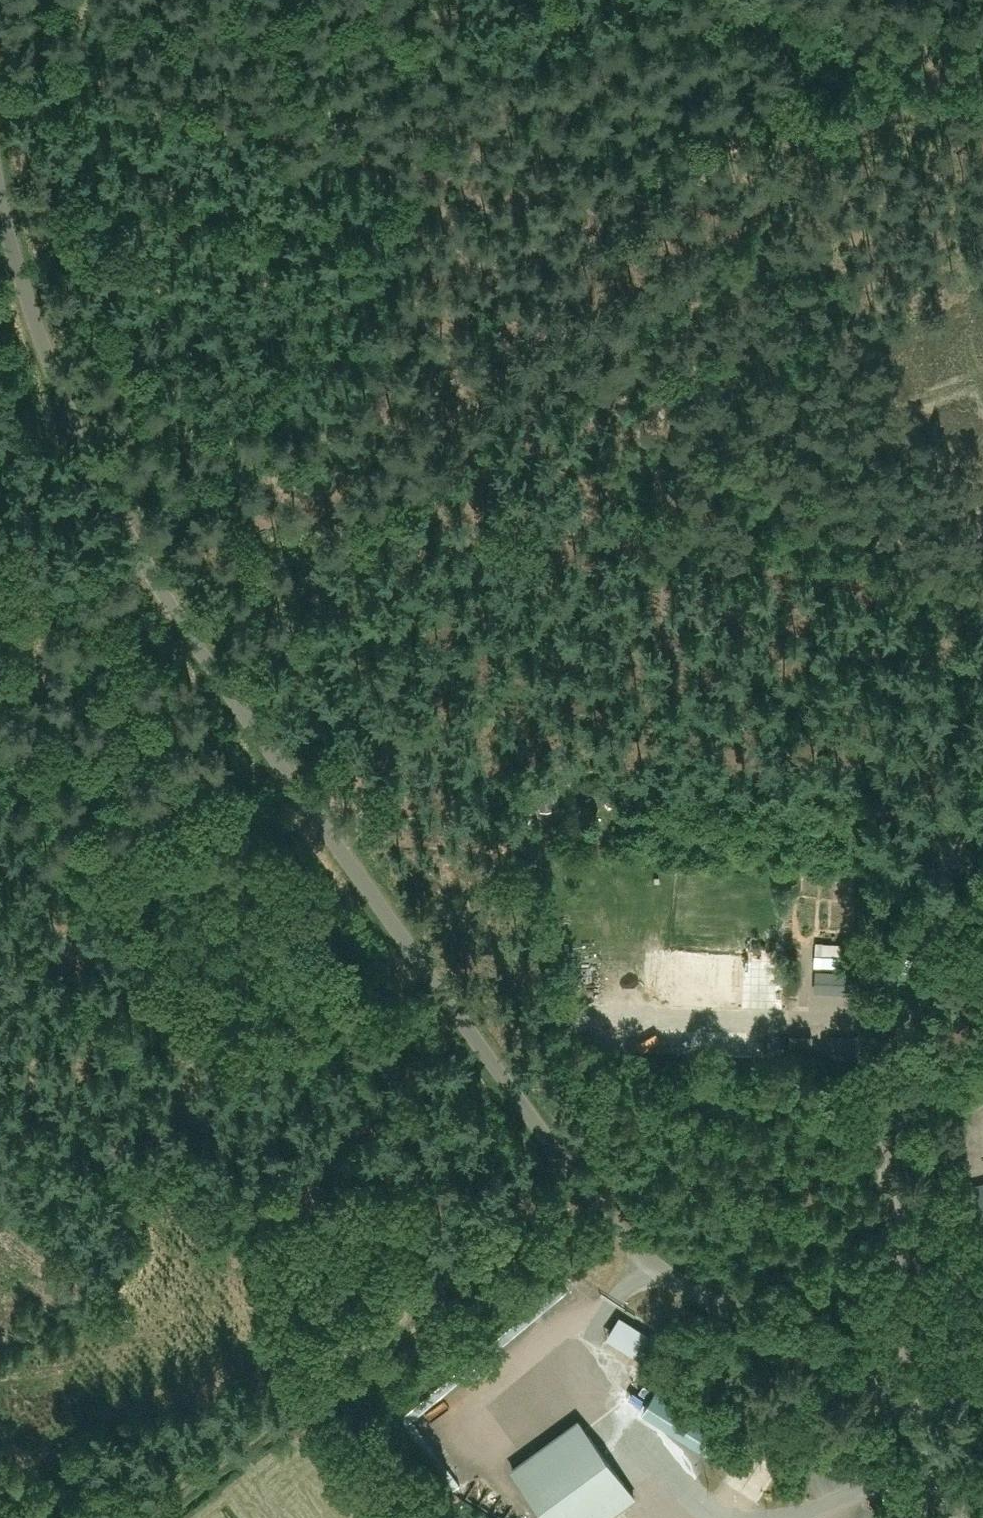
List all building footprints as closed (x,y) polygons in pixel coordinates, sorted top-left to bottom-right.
[(856,994),(857,971),(815,970),(814,992),(856,994)] [(865,1039),(833,1038),(832,1058),(864,1059),(865,1039)] [(969,1187),(974,1206),(967,1208),(972,1227),(979,1225),(982,1240),(982,1183),(969,1187)] [(560,1315),(576,1302),(569,1294),(553,1306),(560,1315)] [(644,1359),(655,1338),(624,1321),(613,1343),(644,1359)] [(716,1455),(728,1432),(657,1394),(645,1417),(716,1455)] [(630,1488),(578,1418),(509,1468),(547,1517),(610,1517),(637,1498),(630,1488)] [(462,1497),(472,1490),(420,1424),(410,1431),(462,1497)] [(777,1460),(783,1452),(771,1444),(765,1453),(777,1460)]
